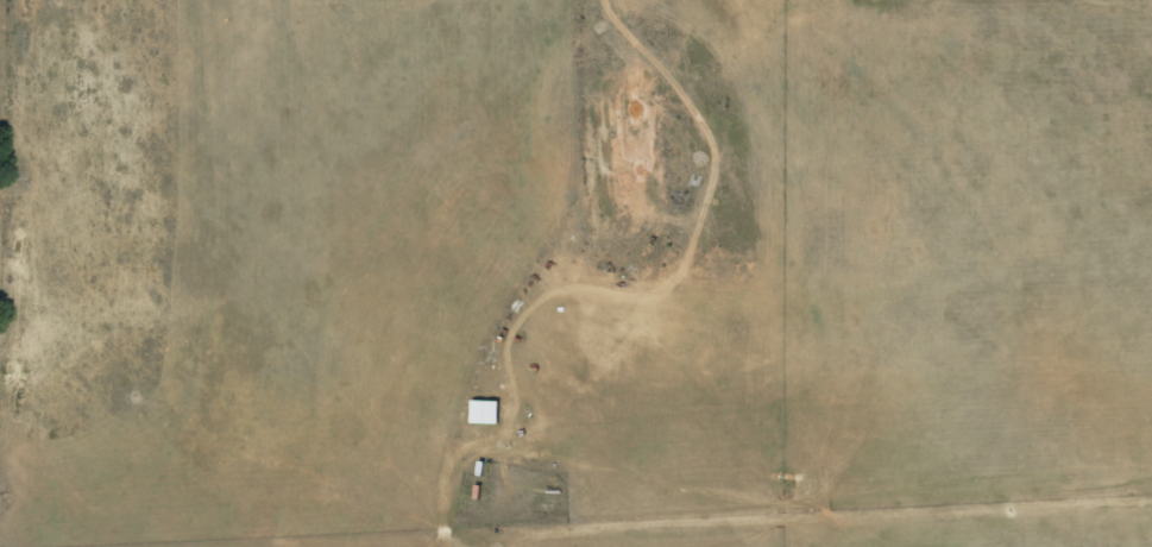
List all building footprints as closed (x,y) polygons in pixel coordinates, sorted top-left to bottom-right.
[(501,423),(501,400),(473,400),(473,423),(501,423)]
